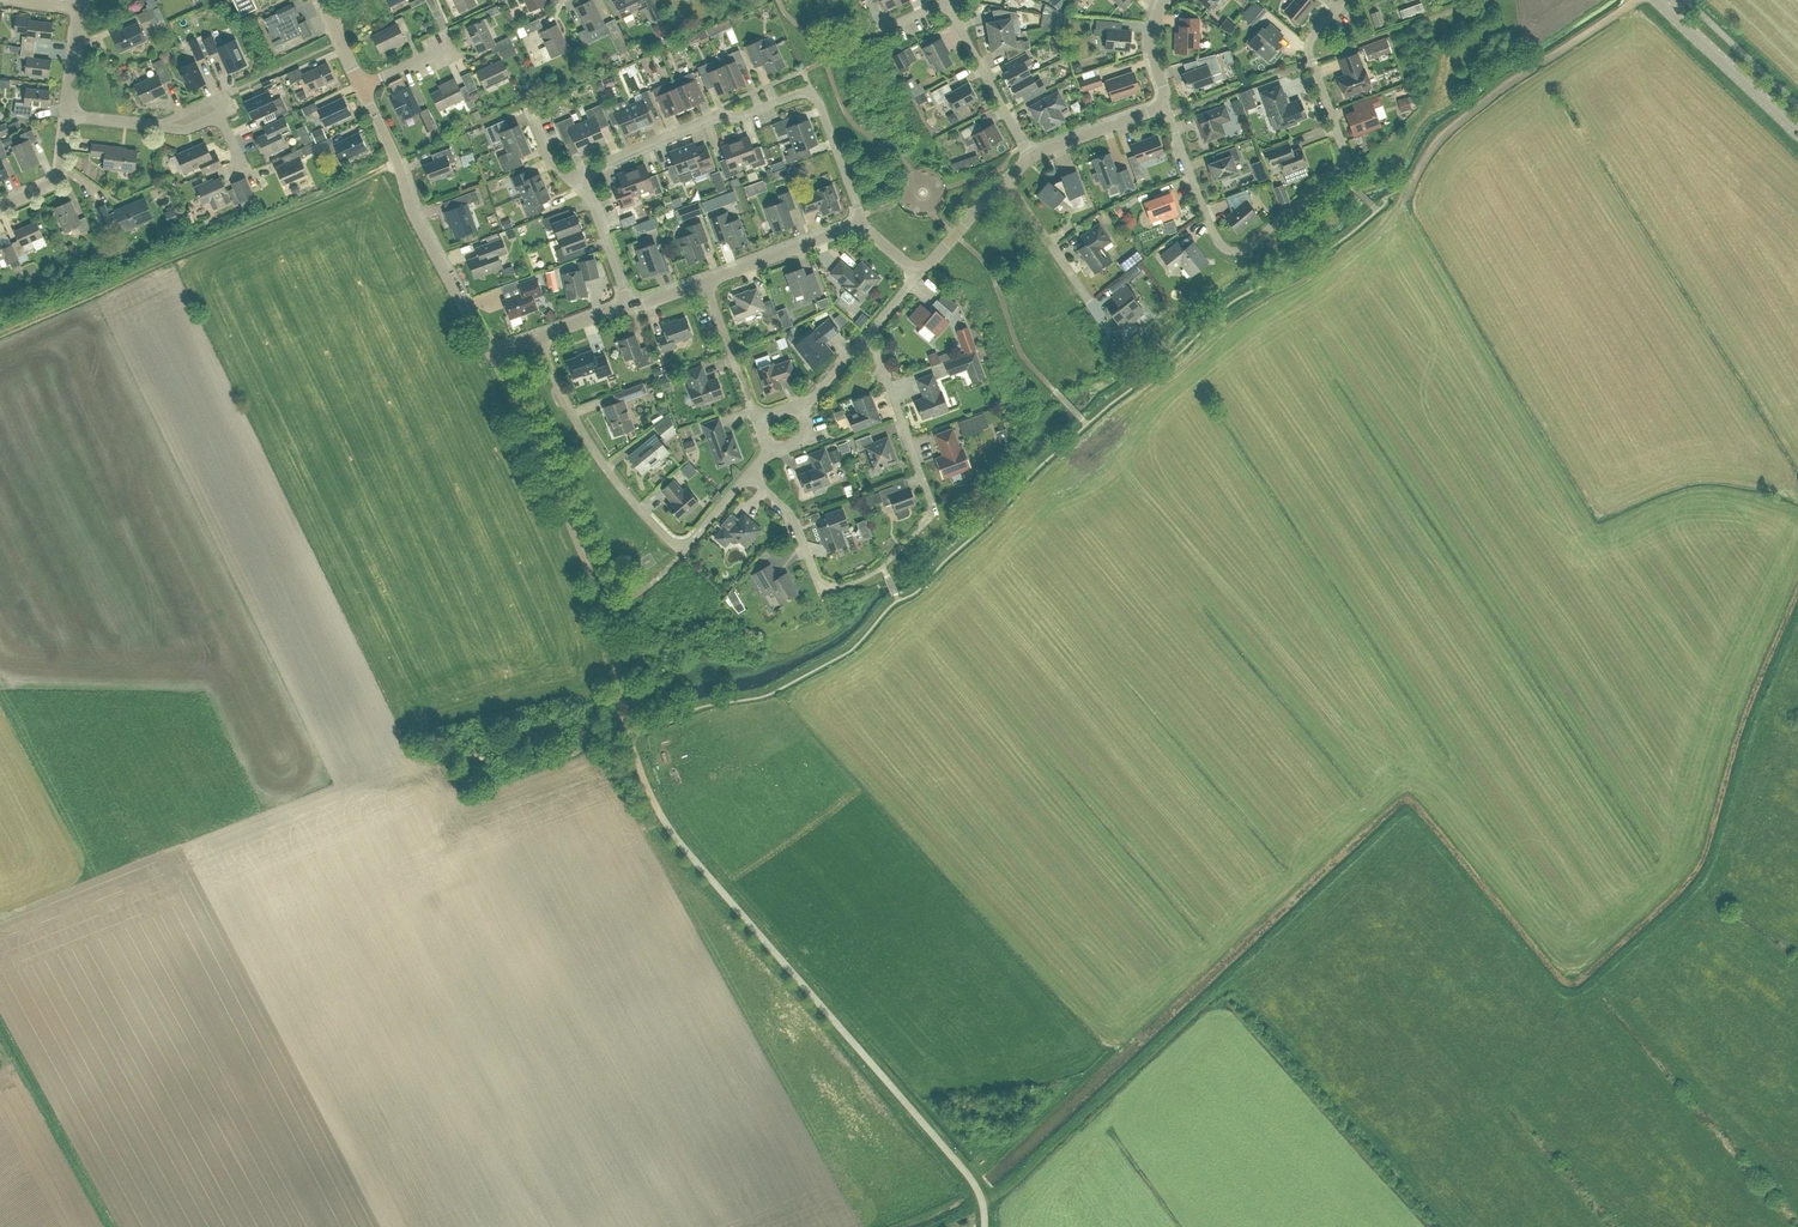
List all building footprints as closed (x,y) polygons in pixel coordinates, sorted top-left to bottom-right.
[(241,16),(257,8),(254,0),(234,0),(241,16)] [(435,18),(442,15),(435,0),(426,0),(435,18)] [(474,0),(454,0),(460,13),(476,5),(474,0)] [(545,0),(525,0),(530,12),(547,4),(545,0)] [(593,0),(592,0),(576,8),(592,41),(601,37),(596,29),(605,25),(593,0)] [(615,1),(623,18),(647,7),(654,22),(662,18),(653,0),(618,0),(615,1)] [(895,0),(880,0),(885,10),(897,5),(895,0)] [(1057,9),(1066,1),(1065,0),(1051,0),(1050,1),(1057,9)] [(1131,0),(1115,0),(1124,8),(1131,0)] [(1227,0),(1199,0),(1209,9),(1216,1),(1222,6),(1227,0)] [(1315,4),(1311,0),(1294,0),(1285,11),(1298,23),(1315,4)] [(1045,3),(1042,14),(1062,18),(1063,13),(1045,3)] [(307,20),(299,23),(296,17),(299,16),(297,11),(298,11),(296,6),(293,7),(291,4),(276,11),(277,13),(264,19),(270,32),(268,32),(276,50),(285,46),(283,43),(301,34),(303,39),(313,34),(307,20)] [(153,8),(137,15),(141,23),(156,16),(161,26),(166,23),(159,7),(153,9),(153,8)] [(999,9),(1001,20),(987,23),(989,37),(1013,32),(1012,24),(1019,23),(1017,13),(999,9)] [(1061,24),(1062,18),(1042,14),(1040,28),(1061,24)] [(22,47),(35,48),(36,38),(51,40),(53,23),(31,21),(31,17),(17,15),(15,31),(28,33),(27,37),(23,36),(22,47)] [(410,31),(403,17),(396,20),(398,24),(373,36),(381,53),(406,41),(403,34),(410,31)] [(539,18),(523,26),(527,34),(543,27),(539,18)] [(624,38),(615,18),(606,22),(614,38),(615,37),(617,41),(624,38)] [(1198,48),(1199,18),(1180,18),(1180,26),(1178,26),(1178,32),(1175,32),(1175,53),(1188,53),(1188,47),(1198,48)] [(1129,45),(1131,31),(1110,29),(1111,21),(1096,19),(1095,35),(1104,35),(1106,38),(1105,48),(1127,50),(1127,47),(1129,45)] [(478,52),(491,46),(494,53),(520,42),(516,33),(494,43),(483,20),(466,28),(478,52)] [(665,20),(656,23),(663,39),(671,36),(665,20)] [(146,40),(138,23),(112,34),(120,52),(146,40)] [(1277,41),(1283,35),(1269,23),(1264,29),(1262,27),(1248,43),(1268,60),(1281,44),(1277,41)] [(568,50),(557,25),(540,33),(552,58),(568,50)] [(707,29),(711,38),(718,35),(715,26),(707,29)] [(705,31),(691,37),(694,43),(700,40),(702,43),(709,39),(705,31)] [(1013,32),(989,37),(992,51),(1006,48),(1008,59),(1024,50),(1030,47),(1029,40),(1022,41),(1022,40),(1015,41),(1013,32)] [(197,38),(206,57),(219,51),(229,73),(247,65),(235,39),(218,47),(212,35),(203,39),(201,36),(197,38)] [(206,57),(197,38),(189,41),(197,60),(206,57)] [(937,71),(952,63),(947,54),(949,53),(941,38),(922,48),(930,63),(932,62),(937,71)] [(761,59),(767,73),(785,65),(775,43),(765,48),(762,39),(746,46),(753,62),(761,59)] [(1387,40),(1370,45),(1375,57),(1391,52),(1387,40)] [(684,42),(676,45),(679,52),(687,49),(684,42)] [(1063,42),(1054,43),(1055,50),(1064,48),(1063,42)] [(35,48),(22,47),(21,57),(28,58),(26,74),(49,77),(51,60),(34,58),(35,48)] [(722,66),(731,88),(744,83),(739,70),(747,67),(739,49),(726,55),(730,63),(722,66)] [(912,63),(904,49),(891,56),(899,70),(912,63)] [(1229,50),(1222,52),(1227,66),(1234,63),(1229,50)] [(1010,85),(1031,74),(1027,67),(1032,64),(1026,52),(1005,63),(1008,70),(1004,72),(1010,85)] [(1345,96),(1371,86),(1364,68),(1363,68),(1357,53),(1339,59),(1343,69),(1344,68),(1346,75),(1338,78),(1345,96)] [(1212,75),(1222,72),(1215,54),(1196,59),(1199,68),(1182,74),(1186,86),(1192,89),(1214,81),(1212,75)] [(171,79),(164,63),(162,58),(152,62),(158,75),(135,86),(143,103),(166,92),(162,84),(171,79)] [(510,77),(502,60),(477,71),(485,88),(510,77)] [(206,84),(195,61),(179,69),(190,91),(206,84)] [(335,79),(327,62),(303,73),(300,68),(287,73),(291,82),(303,77),(310,91),(335,79)] [(731,88),(722,66),(714,69),(710,62),(697,67),(701,75),(709,72),(718,94),(731,88)] [(1074,73),(1082,70),(1080,63),(1072,65),(1074,73)] [(673,80),(685,108),(705,100),(701,90),(693,72),(673,80)] [(1112,99),(1139,90),(1133,72),(1106,81),(1112,99)] [(469,108),(470,107),(472,112),(477,109),(475,105),(476,105),(469,92),(477,89),(469,73),(462,76),(466,86),(460,88),(457,81),(431,94),(439,110),(465,98),(469,108)] [(1031,74),(1010,85),(1017,97),(1022,95),(1025,101),(1046,90),(1040,78),(1035,81),(1031,74)] [(1083,90),(1102,84),(1099,75),(1080,81),(1083,90)] [(262,83),(265,90),(273,86),(270,80),(262,83)] [(596,92),(604,89),(601,80),(593,83),(596,92)] [(685,108),(673,80),(653,89),(661,107),(665,117),(672,114),(685,108)] [(914,88),(910,80),(905,82),(913,97),(915,97),(922,93),(921,91),(917,88),(914,88)] [(954,112),(977,99),(968,82),(952,91),(948,83),(931,92),(938,105),(948,99),(954,112)] [(1296,121),(1306,117),(1300,99),(1289,103),(1289,102),(1287,102),(1281,85),(1260,92),(1269,116),(1275,114),(1280,129),(1297,123),(1296,121)] [(421,111),(409,86),(392,94),(404,119),(420,111),(428,127),(435,123),(428,108),(421,111)] [(32,116),(33,106),(48,107),(50,91),(27,88),(25,105),(15,103),(14,114),(32,116)] [(1251,88),(1238,93),(1245,111),(1257,106),(1251,88)] [(288,110),(284,102),(281,96),(273,100),(269,91),(245,101),(254,120),(274,110),(276,116),(288,110)] [(629,105),(639,128),(653,122),(648,110),(655,107),(648,91),(641,93),(643,99),(629,105)] [(1065,120),(1059,110),(1066,106),(1058,91),(1029,107),(1035,118),(1039,116),(1046,130),(1065,120)] [(1378,125),(1372,107),(1384,103),(1381,95),(1377,96),(1377,95),(1352,104),(1355,112),(1348,115),(1355,134),(1378,125)] [(1408,97),(1397,100),(1401,113),(1411,109),(1408,97)] [(350,115),(343,98),(318,109),(315,102),(302,108),(305,115),(318,109),(325,126),(350,115)] [(1078,98),(1071,102),(1074,109),(1082,106),(1078,98)] [(639,128),(629,105),(627,99),(606,108),(613,125),(619,123),(624,134),(639,128)] [(582,122),(593,147),(606,142),(601,128),(609,125),(601,104),(586,111),(589,119),(582,122)] [(1221,123),(1230,120),(1225,105),(1195,116),(1205,142),(1225,134),(1221,123)] [(472,113),(476,120),(482,118),(478,110),(472,113)] [(267,133),(258,138),(266,155),(286,146),(282,136),(291,132),(284,117),(264,127),(267,133)] [(593,147),(582,122),(575,125),(572,117),(557,123),(565,143),(574,140),(580,153),(593,147)] [(791,140),(813,131),(809,119),(794,124),(791,117),(774,123),(776,131),(780,130),(782,135),(788,132),(791,140)] [(510,128),(506,119),(486,128),(493,143),(502,139),(505,146),(524,138),(519,124),(510,128)] [(980,150),(1001,139),(993,124),(983,129),(978,121),(959,131),(967,146),(975,141),(980,150)] [(11,133),(6,123),(0,125),(0,138),(11,133)] [(38,141),(32,130),(20,135),(24,143),(13,148),(23,170),(40,162),(31,144),(38,141)] [(813,131),(791,140),(794,147),(787,149),(789,154),(785,156),(788,163),(806,156),(803,149),(818,144),(813,131)] [(331,137),(318,143),(313,145),(312,142),(314,142),(312,136),(299,142),(301,147),(303,147),(306,155),(317,151),(320,158),(332,152),(330,146),(334,144),(341,161),(367,149),(359,132),(334,144),(331,137)] [(1140,161),(1163,152),(1157,135),(1131,145),(1135,155),(1128,157),(1136,180),(1145,176),(1140,161)] [(735,142),(744,164),(750,162),(752,168),(759,166),(766,163),(760,146),(753,148),(749,137),(735,142)] [(9,176),(2,160),(8,157),(0,138),(0,180),(9,176)] [(524,138),(505,146),(508,152),(498,156),(505,172),(523,164),(519,155),(530,151),(524,138)] [(212,157),(206,144),(205,142),(177,155),(184,172),(201,165),(204,172),(221,164),(217,154),(212,157)] [(744,164),(735,142),(722,147),(726,158),(719,161),(726,178),(739,173),(737,167),(744,164)] [(682,147),(691,170),(697,168),(699,174),(712,169),(706,152),(699,154),(695,143),(682,147)] [(1288,143),(1265,151),(1271,167),(1280,164),(1283,174),(1293,170),(1296,179),(1308,175),(1304,166),(1307,165),(1301,148),(1291,152),(1288,143)] [(135,171),(137,151),(121,149),(121,147),(93,144),(92,155),(105,156),(104,168),(135,171)] [(1233,161),(1240,158),(1235,146),(1219,152),(1221,159),(1208,164),(1214,179),(1237,171),(1233,161)] [(301,147),(286,154),(289,161),(275,167),(283,184),(307,173),(300,159),(305,157),(301,147)] [(681,181),(679,175),(691,170),(682,147),(670,152),(674,164),(668,166),(674,183),(681,181)] [(430,180),(453,172),(449,163),(456,161),(451,148),(436,153),(439,160),(425,165),(430,180)] [(464,167),(476,162),(473,152),(472,152),(471,150),(462,153),(463,156),(461,157),(464,167)] [(959,167),(966,163),(961,151),(953,155),(959,167)] [(1121,194),(1135,189),(1127,169),(1118,172),(1116,167),(1115,168),(1110,153),(1093,159),(1097,172),(1093,174),(1096,182),(1100,180),(1103,188),(1117,183),(1121,194)] [(787,166),(785,160),(771,165),(773,171),(787,166)] [(632,170),(640,193),(653,188),(656,194),(663,192),(656,174),(650,177),(645,164),(638,166),(638,168),(632,170)] [(795,166),(790,175),(801,181),(806,172),(795,166)] [(523,195),(545,186),(540,173),(531,177),(528,170),(511,177),(517,190),(520,189),(523,195)] [(640,193),(632,170),(625,173),(625,171),(618,174),(622,187),(615,190),(621,207),(634,202),(632,196),(640,193)] [(714,183),(723,180),(720,171),(711,174),(714,183)] [(1073,208),(1085,203),(1082,194),(1084,194),(1076,171),(1060,176),(1062,180),(1056,182),(1053,185),(1048,181),(1037,195),(1054,209),(1062,199),(1073,208)] [(246,177),(231,183),(240,203),(255,197),(246,177)] [(221,178),(215,181),(214,179),(195,187),(203,204),(210,200),(213,208),(231,200),(221,178)] [(488,183),(490,191),(498,188),(496,181),(488,183)] [(748,197),(757,193),(754,183),(744,187),(748,197)] [(820,207),(823,214),(840,208),(836,199),(838,198),(832,184),(814,191),(815,192),(799,198),(805,213),(820,207)] [(1282,184),(1274,187),(1281,204),(1288,201),(1282,184)] [(545,186),(523,195),(526,202),(522,203),(528,216),(545,209),(542,202),(550,198),(545,186)] [(1162,220),(1178,215),(1172,199),(1175,198),(1172,189),(1153,196),(1154,199),(1144,203),(1151,221),(1161,217),(1162,220)] [(1238,232),(1257,216),(1250,207),(1253,204),(1247,189),(1226,197),(1230,208),(1231,207),(1233,211),(1225,217),(1238,232)] [(456,237),(477,229),(467,204),(479,199),(476,190),(456,198),(459,206),(445,212),(448,222),(450,221),(456,237)] [(744,191),(735,195),(738,203),(747,199),(744,191)] [(775,232),(794,225),(788,209),(795,207),(789,192),(779,195),(782,202),(766,208),(775,232)] [(671,200),(674,208),(682,205),(679,197),(671,200)] [(153,218),(145,199),(115,212),(109,215),(104,206),(97,209),(104,225),(111,222),(111,221),(118,218),(124,231),(153,218)] [(90,229),(85,217),(79,220),(71,201),(54,208),(65,231),(78,225),(81,233),(90,229)] [(697,202),(679,209),(682,220),(701,213),(697,202)] [(1124,214),(1118,204),(1113,207),(1119,217),(1124,214)] [(169,224),(179,220),(174,208),(164,212),(169,224)] [(559,238),(581,229),(576,214),(563,219),(561,212),(544,219),(548,231),(555,228),(559,238)] [(731,248),(748,242),(739,218),(730,221),(726,212),(710,218),(719,243),(728,240),(731,248)] [(624,226),(631,224),(628,217),(621,220),(624,226)] [(504,229),(512,226),(510,219),(501,222),(504,229)] [(13,244),(18,256),(27,253),(25,250),(31,247),(29,242),(43,236),(37,222),(15,231),(19,240),(13,243),(13,244)] [(689,263),(705,257),(700,242),(707,240),(701,222),(687,227),(690,234),(678,238),(684,254),(685,254),(689,263)] [(1095,273),(1112,261),(1103,247),(1111,241),(1099,223),(1081,236),(1086,244),(1078,249),(1095,273)] [(581,229),(559,238),(562,247),(556,250),(560,262),(577,256),(574,249),(587,244),(581,229)] [(480,255),(469,259),(475,277),(502,267),(498,256),(507,252),(502,238),(477,247),(480,255)] [(18,256),(13,244),(4,248),(0,240),(0,259),(4,257),(7,265),(20,259),(18,256)] [(1190,276),(1208,262),(1193,242),(1184,250),(1178,242),(1160,255),(1173,271),(1181,264),(1190,276)] [(641,260),(638,261),(643,277),(659,271),(660,274),(669,271),(662,252),(659,253),(655,243),(637,250),(641,260)] [(1131,254),(1136,262),(1144,256),(1139,249),(1131,254)] [(584,280),(599,276),(594,258),(579,262),(581,270),(563,274),(569,299),(587,295),(584,280)] [(864,297),(880,278),(862,262),(853,272),(841,261),(831,273),(843,284),(841,286),(856,298),(860,294),(864,297)] [(547,268),(552,287),(560,285),(556,266),(547,268)] [(807,279),(802,267),(787,273),(795,296),(803,292),(806,299),(821,293),(815,276),(807,279)] [(1127,285),(1126,286),(1124,284),(1130,279),(1126,274),(1108,288),(1112,293),(1121,286),(1123,288),(1111,297),(1120,308),(1111,315),(1121,328),(1130,321),(1131,323),(1137,317),(1136,316),(1143,310),(1134,298),(1136,296),(1127,285)] [(510,319),(538,309),(534,297),(543,294),(536,277),(518,284),(522,293),(503,300),(510,319)] [(745,292),(734,295),(738,305),(732,307),(737,321),(745,318),(744,317),(762,310),(765,318),(776,314),(771,299),(762,302),(757,288),(745,293),(745,292)] [(921,304),(909,318),(921,328),(924,324),(937,336),(949,321),(946,319),(952,312),(937,299),(928,310),(921,304)] [(834,318),(841,327),(849,321),(840,314),(834,318)] [(692,335),(686,317),(673,322),(672,321),(662,324),(666,335),(658,338),(663,351),(677,346),(675,342),(692,335)] [(839,331),(829,318),(795,346),(813,368),(833,352),(825,342),(839,331)] [(967,327),(957,330),(965,353),(975,349),(967,327)] [(786,340),(794,337),(791,330),(784,333),(786,340)] [(638,368),(654,362),(648,346),(640,348),(635,334),(618,340),(625,359),(634,356),(638,368)] [(776,340),(780,349),(788,346),(785,337),(776,340)] [(598,377),(612,372),(605,355),(595,358),(592,350),(582,354),(583,355),(567,361),(573,378),(583,374),(583,375),(595,370),(598,377)] [(932,366),(941,362),(936,351),(927,355),(932,366)] [(976,351),(944,362),(949,375),(967,369),(972,383),(986,378),(976,351)] [(765,393),(782,387),(780,382),(796,376),(790,359),(774,365),(773,363),(756,369),(765,393)] [(723,395),(717,378),(708,381),(702,366),(685,372),(691,387),(689,388),(696,406),(723,395)] [(915,400),(922,418),(932,415),(933,416),(949,410),(942,391),(940,391),(933,373),(917,379),(924,397),(915,400)] [(627,399),(646,392),(643,383),(624,390),(627,399)] [(848,415),(854,431),(873,423),(870,417),(877,414),(869,394),(854,400),(859,411),(848,415)] [(605,407),(615,435),(634,428),(623,400),(605,407)] [(957,420),(962,435),(988,426),(983,411),(957,420)] [(669,416),(656,427),(662,435),(649,446),(646,442),(642,446),(643,447),(630,458),(641,472),(668,451),(663,445),(675,432),(669,416)] [(741,458),(733,435),(726,438),(719,419),(703,424),(719,466),(741,458)] [(937,459),(944,476),(969,467),(963,449),(959,450),(952,430),(937,435),(945,456),(937,459)] [(872,470),(897,461),(888,436),(874,442),(871,434),(855,440),(859,450),(864,448),(872,470)] [(842,442),(845,449),(852,447),(849,439),(842,442)] [(693,440),(684,443),(687,453),(696,450),(693,440)] [(825,448),(809,454),(814,468),(799,474),(805,491),(814,488),(815,489),(830,483),(825,471),(832,468),(825,448)] [(680,469),(689,479),(698,471),(689,461),(680,469)] [(680,519),(699,502),(686,488),(683,491),(673,480),(662,490),(669,498),(670,497),(673,500),(667,505),(680,519)] [(893,503),(895,510),(899,519),(908,515),(910,512),(908,505),(915,502),(909,487),(896,492),(894,485),(879,491),(871,494),(875,504),(883,500),(885,506),(893,503)] [(839,529),(849,525),(843,508),(825,515),(828,524),(819,527),(828,551),(846,545),(843,536),(842,536),(839,529)] [(740,541),(741,540),(743,537),(749,542),(760,529),(748,518),(745,522),(739,521),(731,514),(720,527),(722,529),(715,537),(725,546),(730,541),(731,542),(732,543),(733,543),(735,543),(736,543),(737,543),(739,542),(740,541)] [(865,538),(872,535),(867,521),(859,524),(865,538)] [(780,604),(798,594),(791,583),(792,582),(787,572),(776,579),(773,575),(776,573),(770,564),(752,575),(764,595),(772,590),(780,604)] [(727,595),(734,607),(742,602),(735,591),(727,595)]
